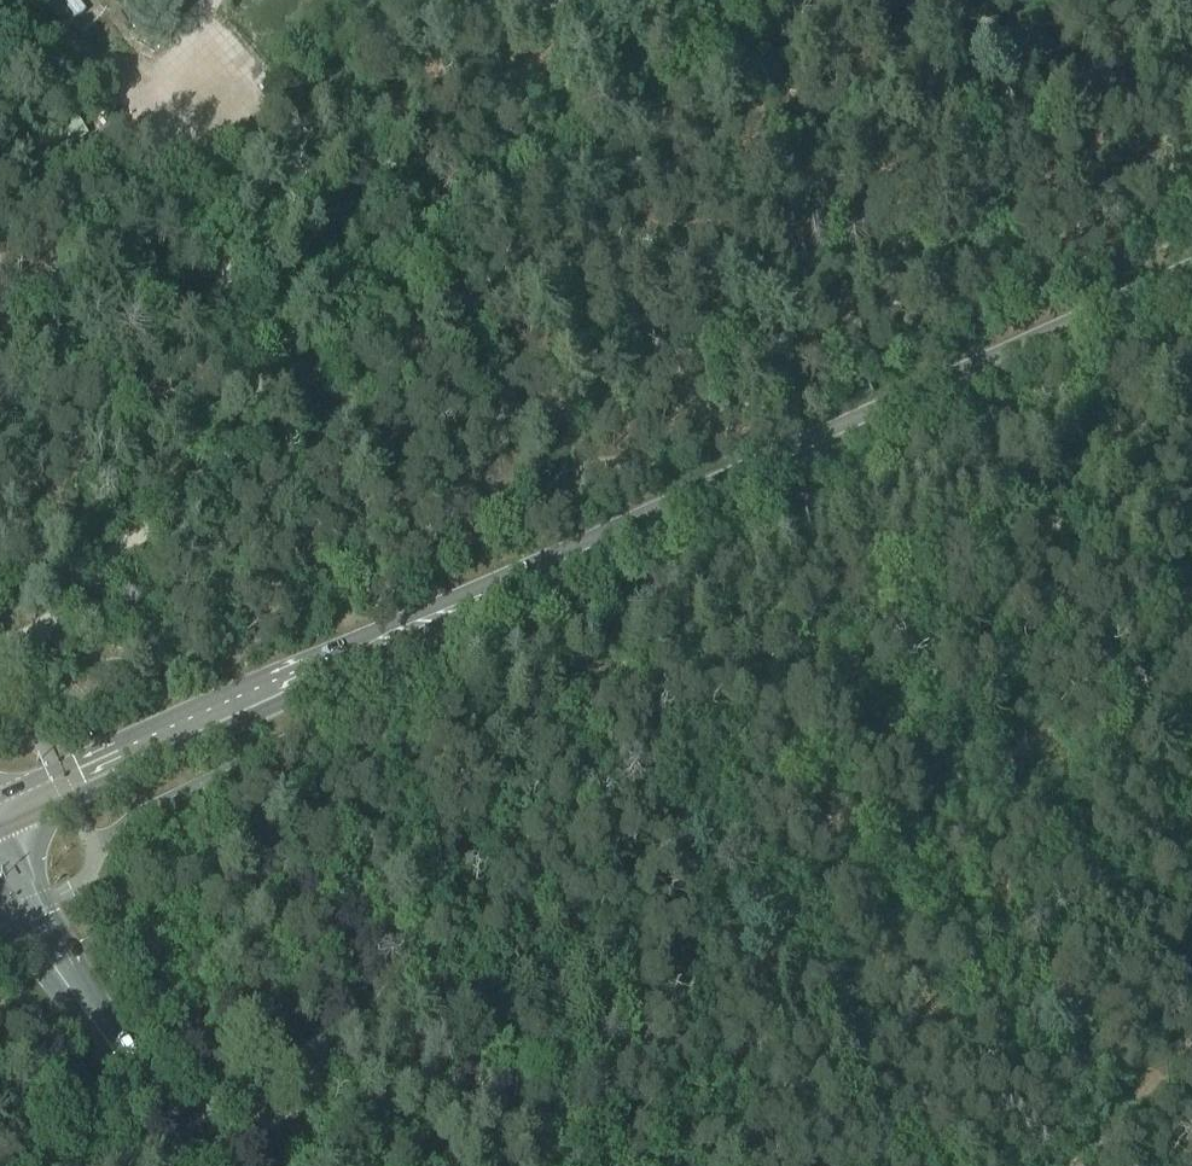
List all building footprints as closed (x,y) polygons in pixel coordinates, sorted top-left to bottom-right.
[(68,16),(55,0),(17,0),(45,35),(68,16)] [(46,165),(88,137),(74,117),(32,145),(46,165)]
